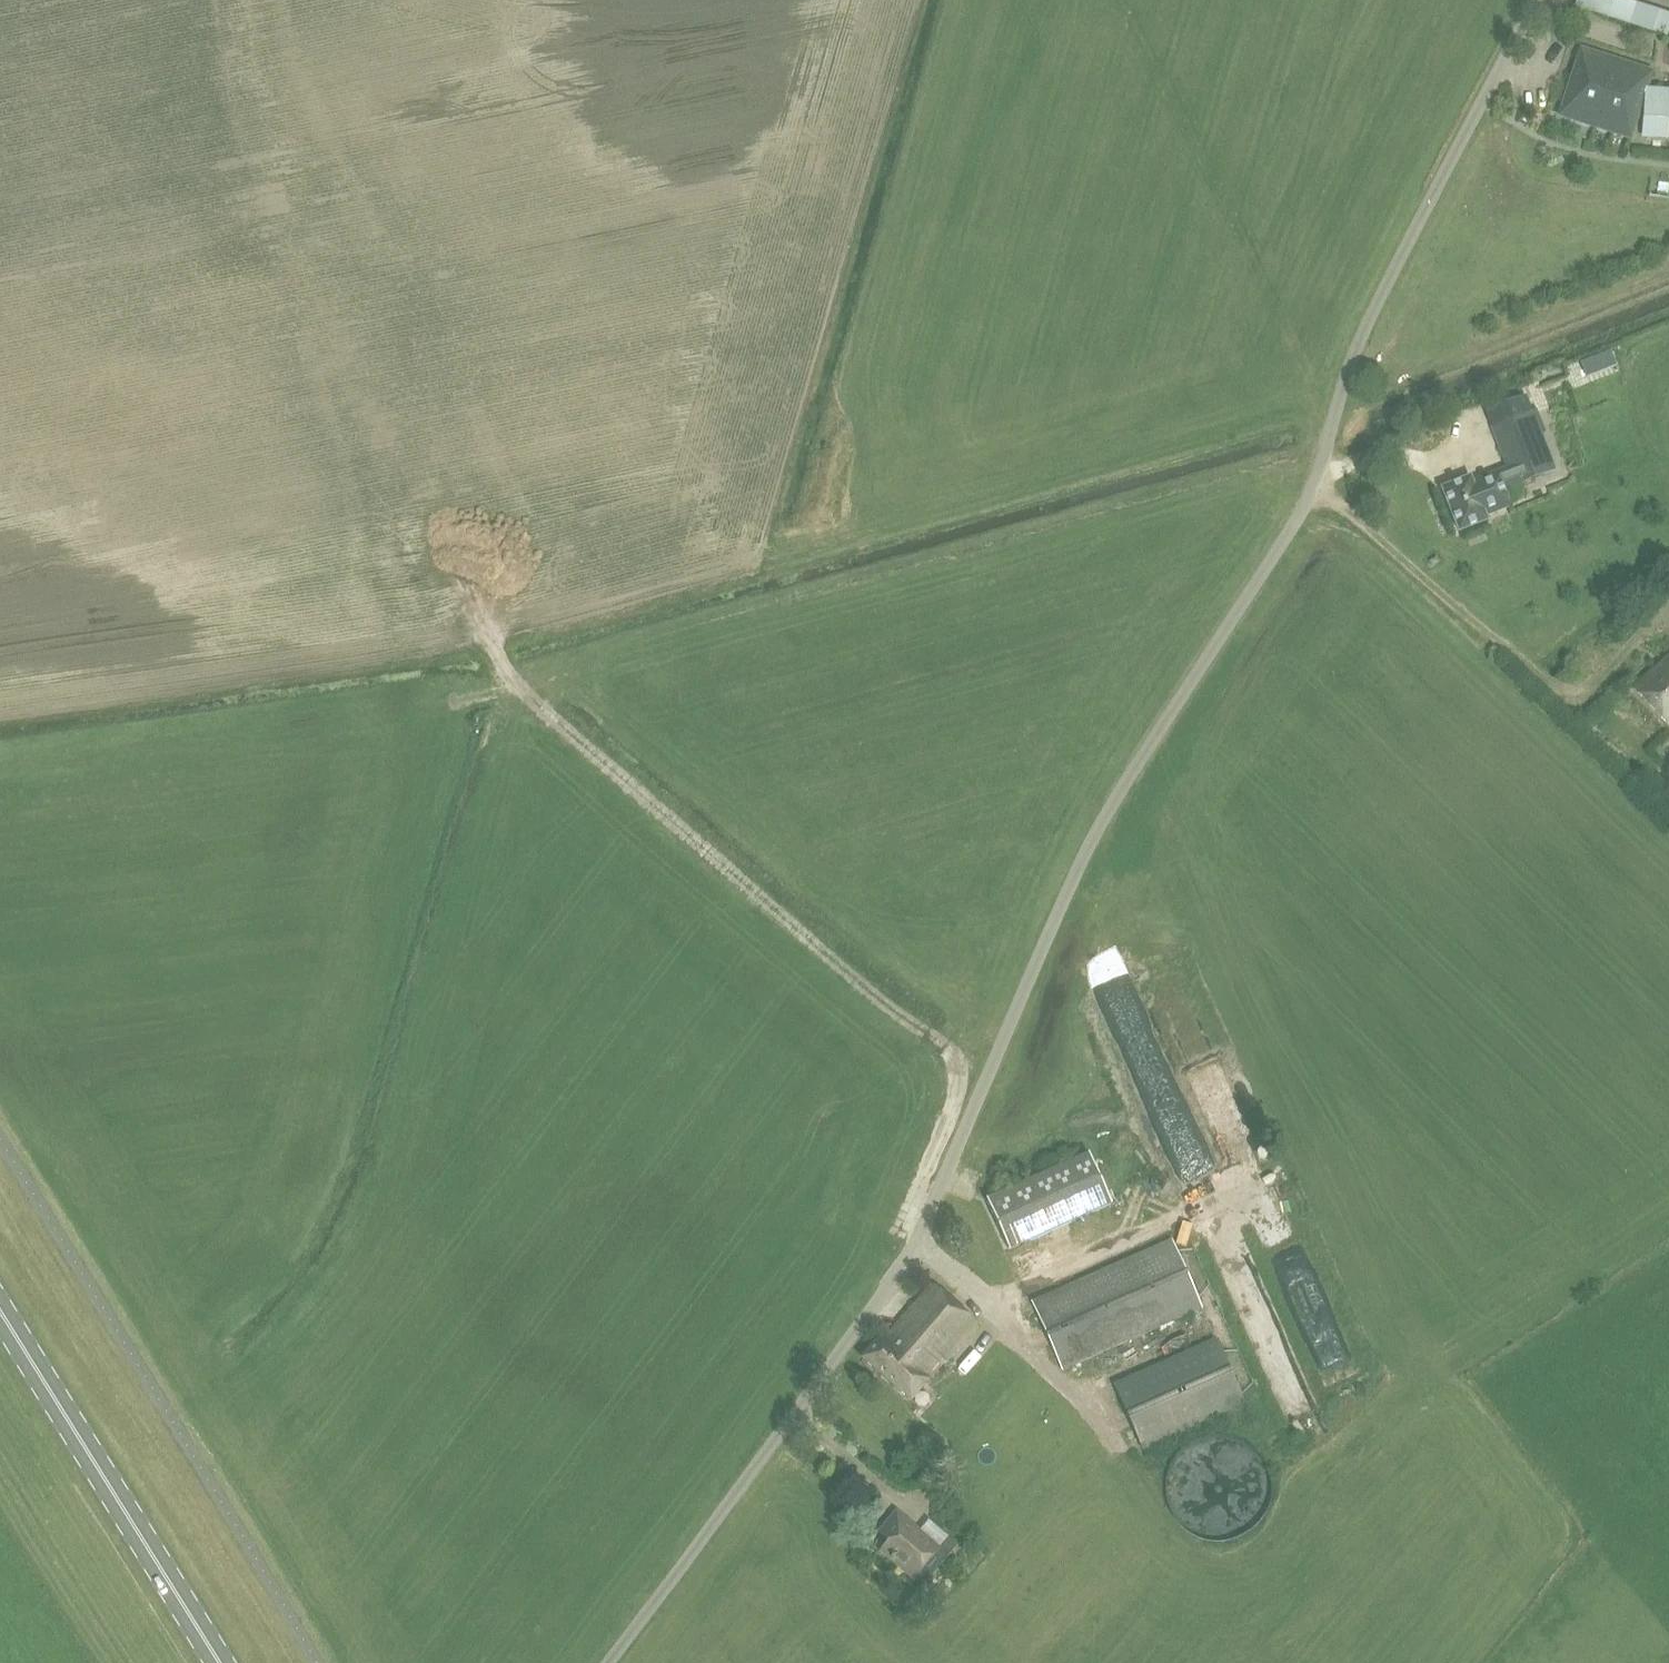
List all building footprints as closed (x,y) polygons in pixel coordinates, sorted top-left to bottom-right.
[(1661,31),(1666,14),(1625,0),(1579,0),(1577,5),(1661,31)] [(1631,139),(1652,75),(1583,53),(1562,116),(1631,139)] [(1645,136),(1668,139),(1668,94),(1649,92),(1645,136)] [(1579,362),(1586,377),(1600,372),(1593,357),(1579,362)] [(1552,471),(1529,412),(1490,427),(1505,467),(1473,480),(1472,476),(1441,487),(1459,533),(1489,521),(1487,517),(1507,509),(1511,507),(1508,502),(1509,502),(1504,490),(1545,475),(1552,471)] [(1427,557),(1432,566),(1439,562),(1435,554),(1427,557)] [(1636,685),(1668,724),(1668,656),(1636,685)] [(983,1195),(1006,1243),(1108,1196),(1085,1147),(983,1195)] [(1063,1371),(1203,1309),(1172,1239),(1032,1301),(1063,1371)] [(1058,1245),(1024,1259),(1032,1279),(1066,1265),(1058,1245)] [(929,1279),(886,1331),(882,1328),(860,1354),(910,1397),(976,1319),(929,1279)] [(1216,1338),(1113,1384),(1143,1451),(1246,1405),(1216,1338)] [(879,1547),(913,1575),(924,1585),(958,1545),(929,1520),(922,1528),(896,1506),(877,1529),(887,1537),(879,1547)]
